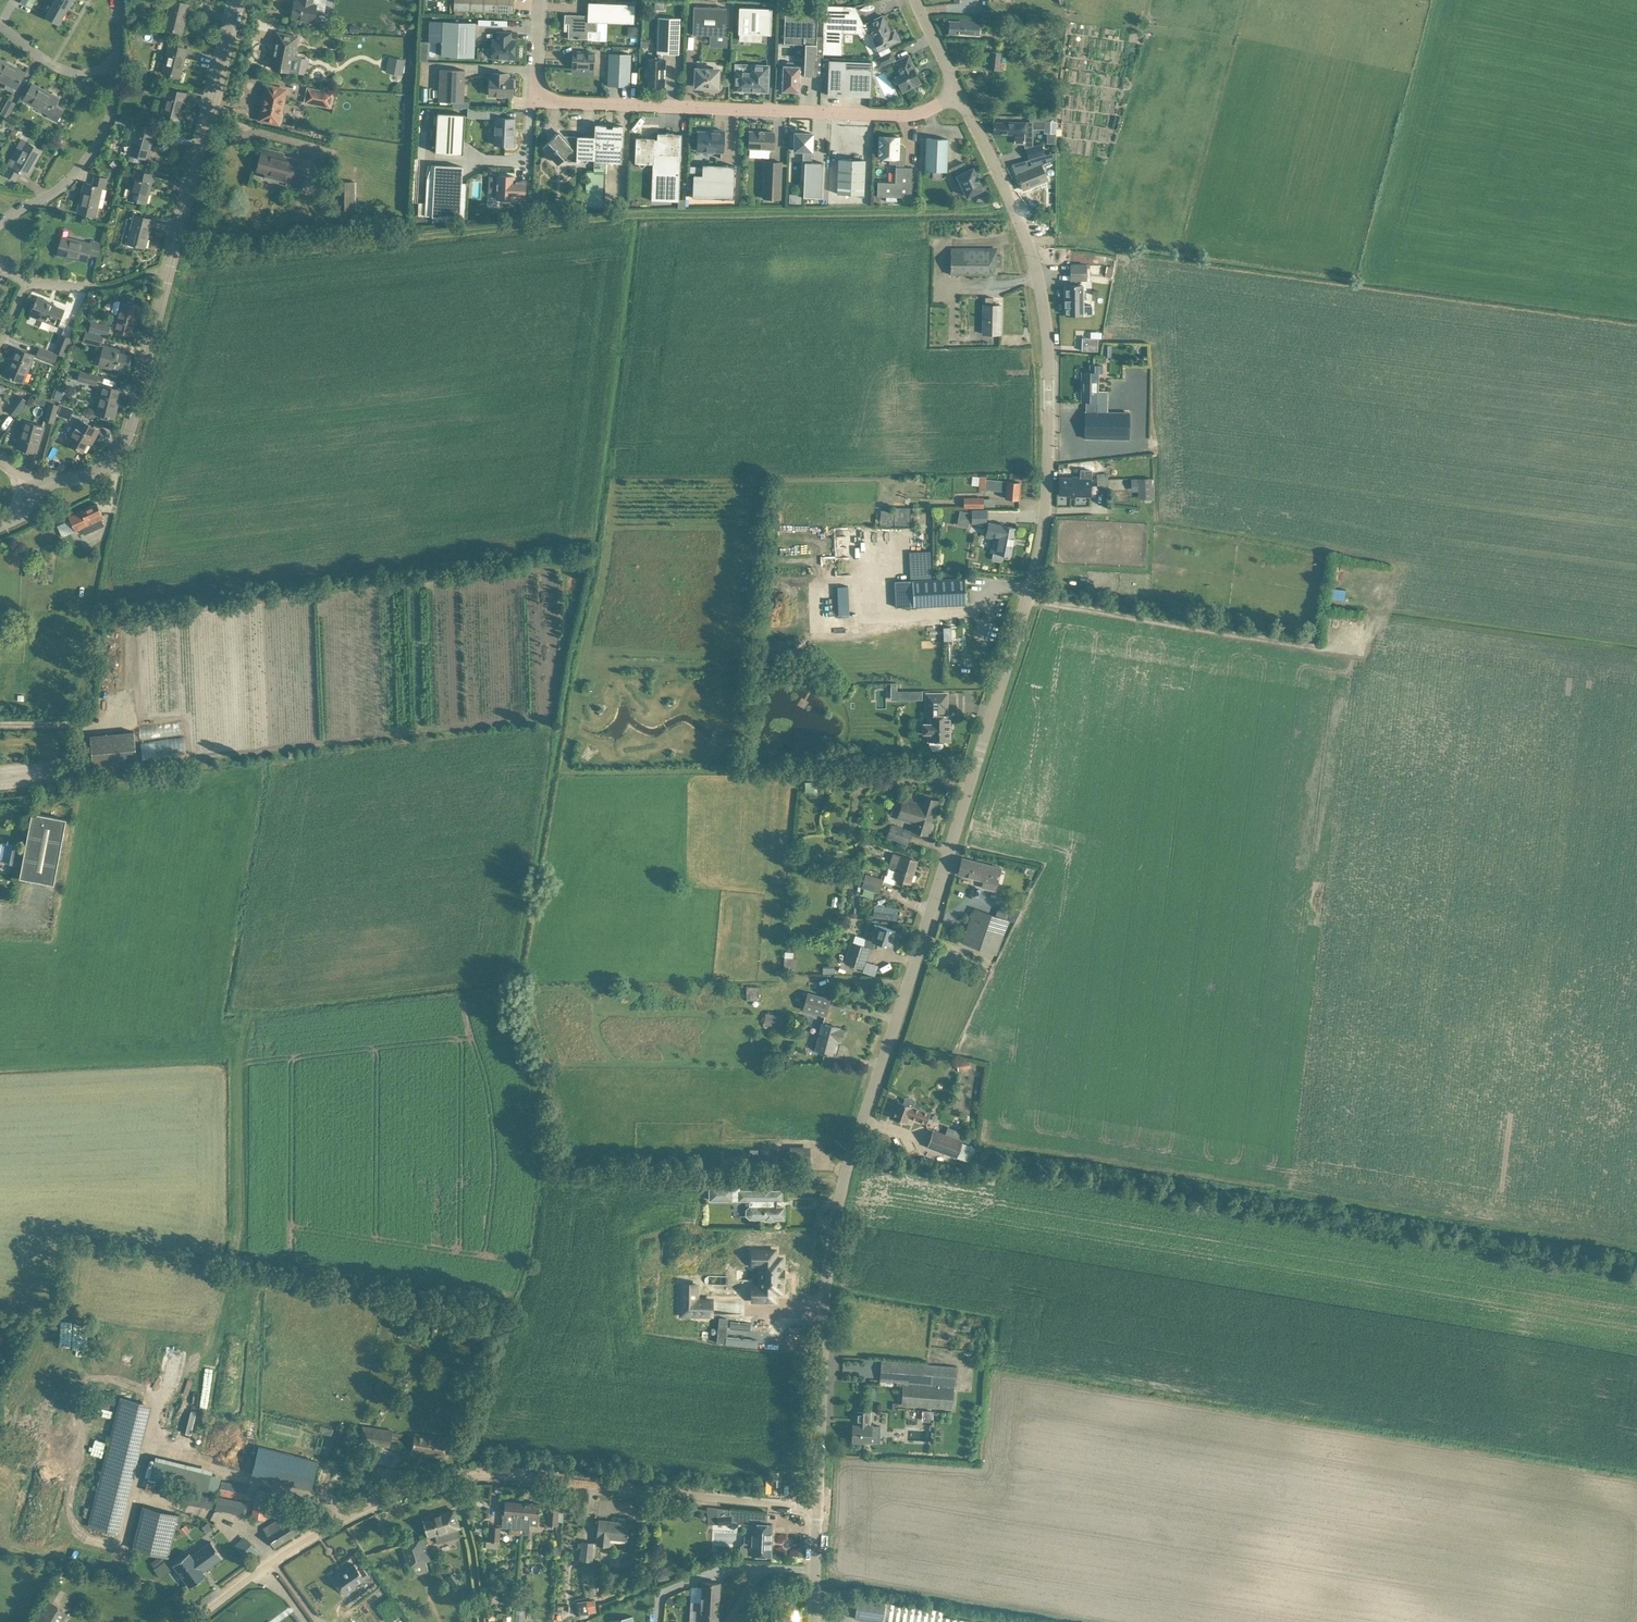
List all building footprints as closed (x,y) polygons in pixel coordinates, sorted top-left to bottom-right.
[(73,0),(55,0),(53,4),(66,11),(73,0)] [(178,2),(172,0),(171,0),(164,28),(182,33),(189,4),(178,2)] [(297,2),(294,1),(292,18),(313,21),(316,4),(314,3),(315,0),(297,0),(297,2)] [(454,10),(513,13),(513,0),(454,0),(454,10)] [(635,4),(599,3),(588,3),(588,15),(565,15),(564,24),(566,24),(566,29),(568,29),(568,39),(592,40),(600,40),(601,30),(597,30),(597,22),(634,24),(635,4)] [(59,24),(66,11),(53,4),(46,16),(59,24)] [(824,6),(822,54),(843,54),(843,32),(866,34),(865,32),(869,30),(875,43),(874,44),(874,48),(876,49),(877,50),(878,50),(879,50),(881,56),(891,52),(889,47),(900,41),(894,29),(890,32),(886,25),(887,24),(882,16),(864,25),(855,8),(854,10),(852,6),(824,6)] [(694,7),(693,35),(725,36),(726,8),(694,7)] [(772,9),(739,8),(738,33),(740,33),(740,40),(761,41),(761,34),(771,35),(772,9)] [(786,63),(786,65),(783,65),(782,80),(782,91),(799,92),(800,74),(804,74),(804,75),(815,76),(816,65),(818,12),(785,10),(784,32),(784,43),(805,44),(804,66),(794,66),(794,64),(792,62),(787,62),(786,63)] [(679,54),(680,18),(658,17),(657,53),(679,54)] [(959,21),(949,21),(948,33),(985,35),(985,26),(980,26),(980,20),(960,19),(959,21)] [(430,20),(429,41),(442,41),(441,56),(474,57),(475,22),(430,20)] [(639,37),(639,27),(630,27),(630,36),(639,37)] [(283,70),(288,71),(299,74),(302,57),(294,56),(298,37),(288,35),(278,32),(273,52),(275,53),(272,68),(283,70)] [(511,32),(500,32),(497,32),(497,40),(493,39),(492,58),(503,58),(505,60),(509,61),(511,58),(514,59),(515,40),(511,40),(511,32)] [(187,48),(176,46),(169,44),(162,72),(179,77),(187,48)] [(573,52),(572,68),(582,68),(581,75),(594,75),(594,69),(594,53),(573,52)] [(891,52),(875,59),(879,67),(895,60),(891,52)] [(1001,53),(999,53),(990,52),(988,69),(1000,70),(1001,53)] [(609,53),(608,75),(608,86),(629,87),(630,76),(631,54),(609,53)] [(915,68),(909,55),(894,62),(900,74),(895,77),(903,91),(920,83),(913,69),(915,68)] [(393,74),(402,75),(405,59),(396,57),(393,74)] [(7,83),(5,88),(14,93),(25,73),(0,59),(0,80),(7,83)] [(665,59),(658,59),(646,59),(645,85),(652,86),(654,89),(657,86),(664,86),(665,59)] [(871,96),(872,62),(829,60),(827,95),(871,96)] [(737,72),(737,78),(736,89),(748,89),(748,88),(755,88),(755,90),(766,90),(767,67),(750,66),(750,73),(737,72)] [(719,88),(719,86),(719,76),(720,69),(696,68),(695,87),(719,88)] [(440,69),(438,101),(464,102),(465,70),(440,69)] [(507,73),(496,73),(492,73),(492,78),(490,78),(489,95),(513,96),(513,79),(507,78),(507,73)] [(132,76),(130,86),(144,89),(146,78),(132,76)] [(33,84),(27,93),(24,99),(48,113),(47,116),(57,121),(63,110),(54,105),(58,99),(58,98),(57,95),(53,92),(50,94),(33,84)] [(286,89),(280,88),(269,86),(265,106),(262,105),(260,120),(279,124),(286,89)] [(186,93),(175,90),(169,89),(161,117),(178,121),(186,93)] [(331,107),(334,94),(308,89),(306,102),(331,107)] [(7,117),(14,103),(8,100),(1,113),(7,117)] [(487,119),(487,110),(468,109),(468,118),(487,119)] [(463,154),(465,115),(438,113),(436,152),(463,154)] [(515,118),(504,118),(496,117),(494,145),(513,146),(515,118)] [(1046,143),(1055,143),(1056,133),(1057,122),(1044,121),(1043,132),(1047,133),(1046,143)] [(1033,123),(993,122),(993,134),(1015,134),(1015,144),(1033,144),(1033,123)] [(589,138),(588,156),(594,156),(594,172),(587,171),(585,205),(605,206),(606,172),(605,172),(606,161),(622,162),(623,137),(623,126),(613,126),(612,128),(606,128),(606,125),(596,125),(595,138),(589,138)] [(147,159),(154,130),(137,126),(130,154),(147,159)] [(724,152),(724,142),(724,131),(714,130),(714,132),(698,131),(697,151),(724,152)] [(774,132),(749,131),(749,148),(773,149),(774,132)] [(588,156),(589,138),(578,137),(562,136),(559,132),(544,147),(543,146),(558,163),(564,158),(567,158),(567,161),(582,162),(582,156),(588,156)] [(651,200),(655,200),(679,201),(681,145),(682,134),(673,133),(666,133),(657,133),(657,139),(655,139),(655,138),(636,137),(635,163),(653,163),(651,200)] [(811,160),(813,133),(795,133),(794,150),(803,150),(803,160),(805,160),(811,160)] [(898,148),(899,137),(897,137),(897,136),(891,135),(890,137),(879,136),(878,158),(889,158),(889,164),(905,164),(905,148),(898,148)] [(948,139),(926,138),(925,170),(947,171),(948,139)] [(42,150),(32,145),(26,141),(12,166),(10,165),(4,174),(15,181),(20,172),(27,176),(28,175),(29,176),(33,169),(32,168),(32,167),(31,167),(33,164),(33,165),(42,150)] [(1041,144),(1026,148),(1025,148),(1029,158),(1044,154),(1041,144)] [(283,154),(274,151),(264,148),(257,173),(264,175),(263,177),(265,177),(266,175),(288,181),(287,185),(300,188),(304,176),(292,173),(295,160),(283,156),(283,154)] [(1054,153),(1012,164),(1017,174),(1020,184),(1020,185),(1021,185),(1023,190),(1048,179),(1041,162),(1055,159),(1054,153)] [(865,160),(838,159),(837,193),(864,194),(865,160)] [(811,162),(811,160),(805,160),(805,162),(805,163),(803,197),(822,198),(823,163),(824,163),(811,162)] [(782,162),(764,161),(763,198),(780,199),(782,162)] [(964,162),(949,169),(956,185),(960,183),(967,196),(983,189),(979,181),(977,175),(976,175),(973,168),(968,170),(964,162)] [(693,174),(692,197),(733,199),(735,165),(702,164),(702,175),(693,174)] [(426,178),(424,216),(433,216),(433,220),(465,217),(467,182),(462,182),(463,166),(435,165),(431,165),(426,178)] [(895,182),(877,182),(877,196),(910,197),(912,167),(895,167),(895,182)] [(153,175),(142,172),(136,170),(128,199),(146,203),(153,175)] [(490,177),(489,192),(497,193),(496,199),(513,200),(513,197),(525,198),(525,192),(526,181),(514,181),(514,176),(498,175),(497,177),(490,177)] [(107,179),(106,178),(95,176),(93,186),(85,184),(78,212),(95,216),(101,188),(105,189),(107,179)] [(339,209),(339,214),(339,225),(348,225),(348,210),(352,210),(353,182),(340,182),(340,209),(339,209)] [(789,194),(789,204),(801,204),(801,194),(789,194)] [(1055,225),(1055,213),(1047,213),(1047,225),(1055,225)] [(152,219),(141,217),(135,215),(128,243),(145,248),(152,219)] [(90,244),(73,240),(62,237),(58,254),(86,261),(88,253),(98,256),(101,243),(91,241),(90,244)] [(950,274),(992,274),(992,267),(996,267),(997,249),(951,248),(950,274)] [(1086,280),(1086,265),(1071,265),(1071,280),(1086,280)] [(1110,278),(1113,267),(1107,266),(1104,277),(1090,276),(1089,281),(1110,283),(1110,278)] [(1083,285),(1076,285),(1065,285),(1066,314),(1083,314),(1092,314),(1092,305),(1083,305),(1083,285)] [(993,297),(985,297),(985,305),(983,305),(983,334),(1000,334),(1000,325),(1000,320),(1001,320),(1001,305),(993,305),(993,297)] [(31,315),(41,319),(58,325),(64,310),(46,303),(47,301),(38,298),(36,302),(35,302),(35,304),(31,315)] [(118,315),(115,330),(131,334),(135,316),(137,316),(139,306),(135,305),(135,304),(132,304),(120,301),(116,301),(115,302),(114,304),(113,306),(112,309),(113,311),(114,313),(116,315),(118,315)] [(86,331),(104,336),(104,335),(107,336),(109,326),(91,322),(89,332),(86,331)] [(101,346),(104,336),(86,331),(83,342),(101,346)] [(61,335),(54,353),(63,356),(70,338),(61,335)] [(1082,338),(1082,351),(1097,351),(1098,338),(1082,338)] [(116,349),(105,346),(104,346),(99,365),(125,372),(129,356),(115,352),(116,349)] [(54,364),(57,355),(40,348),(36,357),(54,364)] [(34,355),(28,353),(18,349),(11,366),(9,366),(6,375),(23,382),(34,355)] [(1098,392),(1098,372),(1102,372),(1102,366),(1090,365),(1090,372),(1082,372),(1081,401),(1086,401),(1085,412),(1096,412),(1107,412),(1108,392),(1098,392)] [(98,376),(80,371),(78,380),(96,385),(98,376)] [(119,389),(108,387),(103,385),(96,414),(107,416),(107,417),(109,418),(109,417),(114,418),(116,408),(114,408),(119,389)] [(27,400),(19,395),(8,411),(16,416),(27,400)] [(59,405),(49,402),(44,420),(54,423),(59,405)] [(1107,412),(1096,412),(1085,412),(1085,438),(1096,438),(1128,439),(1129,413),(1107,412)] [(99,430),(89,425),(79,419),(66,442),(76,448),(75,449),(78,450),(78,449),(82,451),(91,437),(94,439),(99,430)] [(40,438),(43,428),(44,427),(25,421),(17,447),(33,452),(37,437),(40,438)] [(1106,459),(1106,469),(1122,468),(1122,458),(1106,459)] [(1096,461),(1081,463),(1081,470),(1096,470),(1096,461)] [(1091,470),(1087,470),(1081,470),(1080,477),(1075,477),(1075,478),(1060,477),(1059,494),(1090,496),(1091,470)] [(1108,487),(1107,473),(1097,474),(1097,488),(1108,487)] [(972,476),(972,485),(980,486),(979,489),(1006,491),(1006,498),(1007,498),(1018,499),(1019,482),(1009,481),(1007,481),(985,479),(986,476),(981,476),(980,477),(972,476)] [(1151,477),(1137,477),(1138,498),(1152,497),(1151,477)] [(992,502),(1002,502),(1002,494),(992,494),(992,502)] [(983,498),(964,498),(964,508),(983,508),(983,498)] [(104,518),(102,514),(97,504),(69,517),(72,523),(58,529),(63,538),(70,534),(70,533),(75,531),(76,531),(81,529),(84,535),(104,526),(102,519),(104,518)] [(1012,514),(1012,506),(995,505),(995,513),(1012,514)] [(881,510),(880,525),(909,525),(909,508),(895,507),(895,512),(881,510)] [(960,510),(957,524),(968,526),(970,512),(960,510)] [(987,510),(972,510),(972,523),(986,523),(987,510)] [(1015,528),(988,522),(986,537),(993,538),(991,551),(993,552),(992,558),(994,560),(1000,561),(1003,560),(1004,554),(1010,555),(1015,528)] [(26,562),(25,577),(33,577),(34,565),(34,562),(26,562)] [(965,577),(954,578),(932,579),(931,570),(913,571),(914,580),(912,580),(913,606),(966,604),(965,577)] [(883,609),(883,597),(870,598),(871,609),(883,609)] [(951,641),(951,627),(943,627),(943,641),(951,641)] [(947,693),(926,694),(926,709),(928,709),(928,717),(928,723),(928,733),(928,740),(930,740),(930,746),(933,750),(939,750),(942,746),(942,740),(949,740),(949,730),(949,723),(949,715),(945,715),(945,709),(947,709),(947,693)] [(90,736),(93,769),(137,765),(134,732),(90,736)] [(936,800),(926,797),(922,796),(920,805),(903,800),(898,817),(914,822),(912,829),(923,833),(925,825),(928,826),(936,800)] [(54,884),(66,819),(32,813),(20,878),(54,884)] [(912,832),(890,826),(887,837),(908,844),(912,832)] [(917,860),(893,853),(888,867),(897,870),(894,878),(910,883),(917,860)] [(1001,868),(972,861),(962,858),(958,874),(968,877),(984,880),(982,888),(995,891),(997,884),(1001,868)] [(879,892),(882,879),(866,874),(862,887),(864,887),(875,891),(879,892)] [(873,898),(875,891),(864,887),(862,894),(873,898)] [(874,912),(873,919),(897,921),(898,908),(874,906),(874,912)] [(962,941),(962,942),(997,954),(1009,920),(1008,920),(998,917),(974,908),(973,908),(962,941)] [(895,930),(885,927),(874,923),(866,947),(851,942),(845,961),(853,964),(864,967),(870,948),(873,949),(875,941),(890,946),(895,930)] [(797,971),(798,958),(792,958),(792,951),(785,951),(784,970),(797,971)] [(753,983),(753,995),(765,995),(764,982),(753,983)] [(830,999),(807,993),(803,1010),(826,1016),(830,999)] [(764,1026),(775,1028),(775,1030),(783,1031),(786,1017),(766,1014),(764,1026)] [(839,1027),(828,1025),(822,1023),(815,1049),(825,1052),(824,1053),(827,1054),(827,1052),(832,1054),(836,1039),(841,1040),(843,1030),(838,1028),(839,1027)] [(969,1069),(968,1061),(957,1062),(958,1071),(969,1069)] [(905,1097),(903,1103),(898,1101),(898,1103),(895,1103),(894,1107),(896,1109),(892,1118),(905,1122),(907,1117),(926,1123),(930,1112),(914,1107),(915,1101),(914,1099),(910,1097),(905,1097)] [(961,1143),(962,1141),(933,1131),(927,1147),(956,1158),(956,1157),(971,1163),(976,1148),(961,1143)] [(811,1151),(800,1151),(790,1151),(790,1152),(787,1152),(787,1157),(790,1157),(790,1160),(810,1161),(811,1151)] [(741,1185),(709,1185),(709,1201),(749,1201),(749,1205),(746,1209),(746,1215),(750,1219),(765,1219),(765,1220),(775,1220),(775,1219),(785,1219),(785,1205),(778,1205),(778,1201),(783,1201),(783,1189),(771,1189),(771,1188),(759,1188),(759,1189),(741,1189),(741,1185)] [(780,1295),(782,1256),(759,1255),(758,1268),(746,1268),(745,1283),(758,1283),(758,1294),(780,1295)] [(111,1266),(108,1271),(116,1277),(119,1273),(111,1266)] [(682,1284),(682,1314),(707,1314),(707,1300),(696,1299),(696,1284),(682,1284)] [(147,1314),(154,1316),(156,1308),(149,1306),(147,1314)] [(956,1368),(893,1362),(882,1361),(880,1380),(897,1381),(897,1385),(903,1385),(901,1404),(951,1409),(953,1386),(955,1387),(956,1368)] [(120,1397),(109,1440),(87,1526),(120,1534),(142,1448),(152,1405),(120,1397)] [(863,1441),(871,1441),(880,1442),(881,1426),(871,1425),(870,1425),(870,1412),(866,1412),(856,1411),(855,1424),(853,1424),(852,1441),(863,1441)] [(392,1430),(363,1427),(361,1442),(390,1446),(391,1440),(399,1441),(400,1434),(392,1432),(392,1430)] [(413,1440),(409,1439),(408,1443),(413,1444),(412,1451),(432,1454),(432,1456),(447,1458),(448,1449),(449,1438),(414,1433),(413,1440)] [(318,1460),(307,1458),(258,1446),(251,1474),(311,1489),(318,1460)] [(165,1494),(167,1488),(168,1483),(207,1492),(217,1493),(221,1477),(211,1475),(211,1473),(155,1460),(150,1479),(149,1478),(145,1490),(153,1493),(156,1480),(161,1481),(158,1493),(165,1494)] [(373,1465),(371,1477),(394,1481),(396,1470),(373,1465)] [(772,1485),(780,1485),(781,1470),(772,1470),(772,1485)] [(219,1494),(247,1499),(249,1486),(221,1481),(219,1494)] [(171,1487),(169,1500),(212,1508),(215,1495),(171,1487)] [(267,1504),(268,1504),(270,1492),(257,1489),(252,1517),(265,1520),(266,1511),(274,1513),(274,1511),(281,1512),(282,1511),(288,1512),(288,1507),(276,1505),(275,1506),(267,1504)] [(218,1496),(215,1509),(243,1514),(246,1501),(218,1496)] [(520,1518),(522,1502),(505,1501),(504,1514),(511,1515),(510,1528),(512,1528),(511,1532),(520,1533),(521,1518),(520,1518)] [(521,1518),(520,1533),(521,1529),(529,1530),(530,1517),(539,1517),(540,1504),(522,1502),(520,1518),(521,1518)] [(142,1505),(132,1548),(171,1557),(181,1515),(142,1505)] [(717,1508),(718,1523),(731,1523),(730,1509),(717,1508)] [(548,1509),(547,1526),(557,1526),(558,1510),(548,1509)] [(427,1536),(459,1527),(454,1510),(433,1516),(434,1519),(423,1522),(427,1536)] [(274,1547),(299,1532),(296,1526),(301,1523),(297,1518),(292,1520),(291,1518),(281,1525),(278,1519),(263,1528),(274,1547)] [(599,1519),(598,1530),(597,1544),(609,1545),(610,1538),(626,1540),(627,1535),(628,1535),(628,1533),(627,1533),(628,1522),(627,1522),(627,1524),(615,1523),(616,1521),(599,1519)] [(201,1526),(206,1533),(212,1528),(207,1522),(201,1526)] [(772,1524),(752,1523),(752,1543),(744,1542),(742,1544),(740,1546),(740,1551),(742,1554),(771,1555),(772,1524)] [(184,1536),(190,1531),(185,1525),(179,1530),(184,1536)] [(491,1526),(489,1541),(486,1541),(486,1547),(499,1548),(500,1542),(499,1542),(500,1527),(491,1526)] [(430,1561),(427,1548),(423,1538),(403,1544),(410,1568),(430,1561)] [(203,1571),(222,1557),(210,1541),(192,1555),(189,1552),(173,1564),(189,1587),(206,1575),(203,1571)] [(239,1550),(250,1561),(259,1552),(248,1541),(239,1550)] [(582,1542),(580,1561),(592,1562),(594,1543),(582,1542)] [(332,1577),(345,1595),(354,1588),(353,1586),(365,1578),(355,1564),(342,1573),(341,1571),(332,1577)] [(449,1567),(444,1570),(448,1575),(453,1572),(449,1567)] [(448,1575),(446,1576),(452,1585),(461,1580),(455,1571),(453,1572),(448,1575)] [(709,1582),(702,1582),(701,1604),(699,1604),(698,1621),(718,1621),(720,1583),(709,1582)] [(782,1586),(781,1600),(788,1600),(789,1586),(782,1586)] [(868,1598),(857,1597),(854,1618),(882,1621),(883,1620),(885,1621),(978,1621),(943,1617),(943,1611),(885,1603),(885,1601),(868,1598)] [(48,1600),(34,1621),(61,1621),(67,1613),(48,1600)] [(582,1612),(583,1614),(588,1614),(588,1613),(597,1612),(595,1600),(581,1602),(577,1603),(579,1612),(582,1612)]
